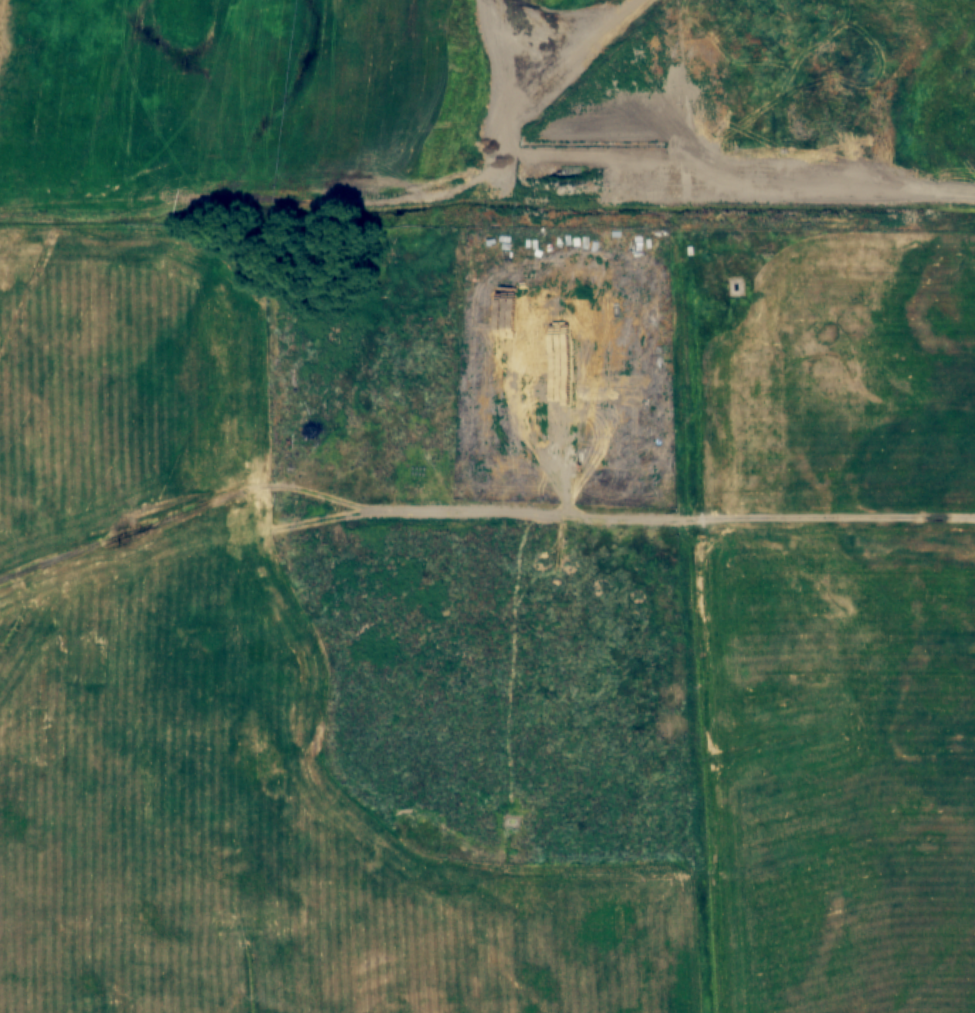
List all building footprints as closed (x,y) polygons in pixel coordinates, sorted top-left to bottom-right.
[(526,468),(526,459),(507,459),(507,468),(526,468)]
